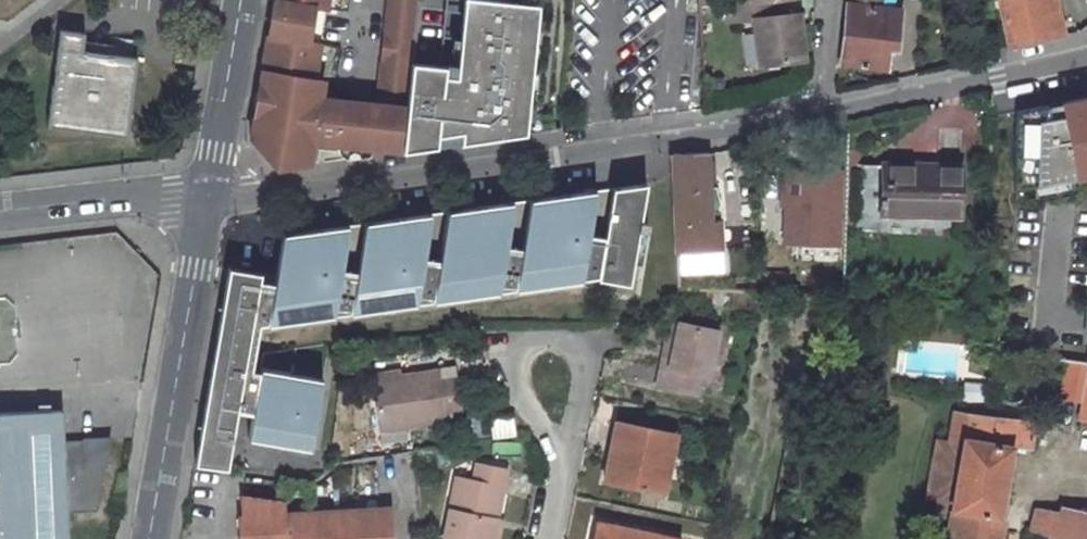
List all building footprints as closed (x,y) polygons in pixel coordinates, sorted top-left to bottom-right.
[(270,39),(277,40),(274,58),(267,56),(261,92),(271,94),(267,116),(257,114),(252,141),(265,152),(290,157),(288,171),(313,167),(317,136),(324,137),(324,140),(326,143),(330,145),(405,153),(410,109),(380,106),(344,103),(342,114),(321,112),(326,82),(316,81),(323,45),(312,44),(318,10),(329,12),(331,0),(277,0),(270,39)] [(422,0),(392,0),(380,106),(410,109),(422,0)] [(762,60),(805,55),(801,8),(785,11),(784,0),(760,0),(756,1),(727,4),(730,19),(758,18),(762,60)] [(849,4),(883,9),(884,0),(850,0),(849,4)] [(1009,46),(1056,37),(1048,0),(999,0),(1009,46)] [(883,9),(849,4),(842,64),(886,69),(889,47),(897,48),(901,12),(883,9)] [(323,45),(329,12),(318,10),(312,44),(323,45)] [(523,66),(521,99),(516,143),(561,138),(572,26),(522,28),(523,44),(523,66)] [(60,30),(46,128),(128,140),(136,61),(88,55),(92,34),(60,30)] [(277,40),(270,39),(267,56),(274,58),(277,40)] [(271,94),(261,92),(257,114),(267,116),(271,94)] [(1014,114),(1014,198),(1086,185),(1086,99),(1014,114)] [(712,219),(708,149),(674,155),(677,220),(712,219)] [(960,214),(964,168),(886,163),(883,211),(960,214)] [(282,230),(281,234),(349,225),(365,223),(431,215),(447,213),(514,204),(530,202),(596,194),(613,192),(645,188),(645,184),(282,230)] [(228,264),(195,460),(227,465),(237,407),(238,399),(240,400),(243,378),(242,378),(250,325),(258,324),(266,323),(269,308),(600,266),(597,281),(629,285),(638,231),(646,232),(647,224),(640,222),(645,188),(613,192),(596,194),(530,202),(514,204),(447,213),(431,215),(365,223),(349,225),(281,234),(275,272),(228,264)] [(680,247),(714,245),(712,219),(677,220),(678,247),(680,247)] [(723,245),(714,245),(680,247),(680,262),(724,260),(723,245)] [(269,308),(266,323),(333,314),(597,281),(600,266),(269,308)] [(721,329),(682,321),(676,346),(672,367),(664,364),(660,385),(699,394),(703,375),(711,376),(721,329)] [(252,410),(252,409),(259,368),(251,367),(258,324),(250,325),(242,378),(243,378),(240,400),(238,399),(237,407),(252,410)] [(672,367),(676,346),(668,343),(664,364),(672,367)] [(1086,387),(1086,364),(1068,361),(1062,397),(1085,400),(1086,387)] [(250,423),(312,433),(322,375),(260,365),(259,368),(252,409),(252,410),(250,423)] [(444,378),(443,368),(406,375),(377,380),(384,429),(450,418),(449,409),(467,407),(462,375),(444,378)] [(405,369),(376,374),(377,380),(406,375),(405,369)] [(999,429),(1013,431),(1014,418),(1010,417),(1011,407),(1005,406),(1003,417),(957,410),(951,444),(939,442),(930,496),(941,498),(938,516),(951,518),(953,509),(1000,517),(1013,446),(997,444),(999,429)] [(1021,408),(1011,407),(1010,417),(1014,418),(1020,419),(1021,408)] [(0,413),(0,538),(69,538),(68,513),(97,511),(105,467),(85,468),(84,441),(64,441),(63,410),(0,413)] [(516,413),(494,417),(494,435),(519,432),(516,413)] [(1014,418),(1013,431),(999,429),(997,444),(1013,446),(1032,449),(1035,420),(1020,419),(1014,418)] [(250,423),(248,435),(311,446),(312,433),(250,423)] [(678,435),(618,423),(606,480),(665,492),(678,435)] [(109,440),(84,441),(85,468),(105,467),(109,440)] [(462,477),(451,538),(499,538),(510,468),(481,463),(479,479),(462,477)] [(242,538),(395,538),(393,508),(286,514),(287,504),(243,498),(246,517),(240,518),(242,538)] [(1043,534),(1048,510),(1037,508),(1033,530),(1043,534)] [(1003,517),(1000,517),(953,509),(951,518),(948,538),(999,538),(1003,517)] [(1056,538),(1062,513),(1048,510),(1043,534),(1056,538)] [(1061,511),(1062,513),(1056,538),(1058,538),(1086,538),(1086,515),(1061,511)] [(597,522),(593,538),(673,538),(597,522)]
